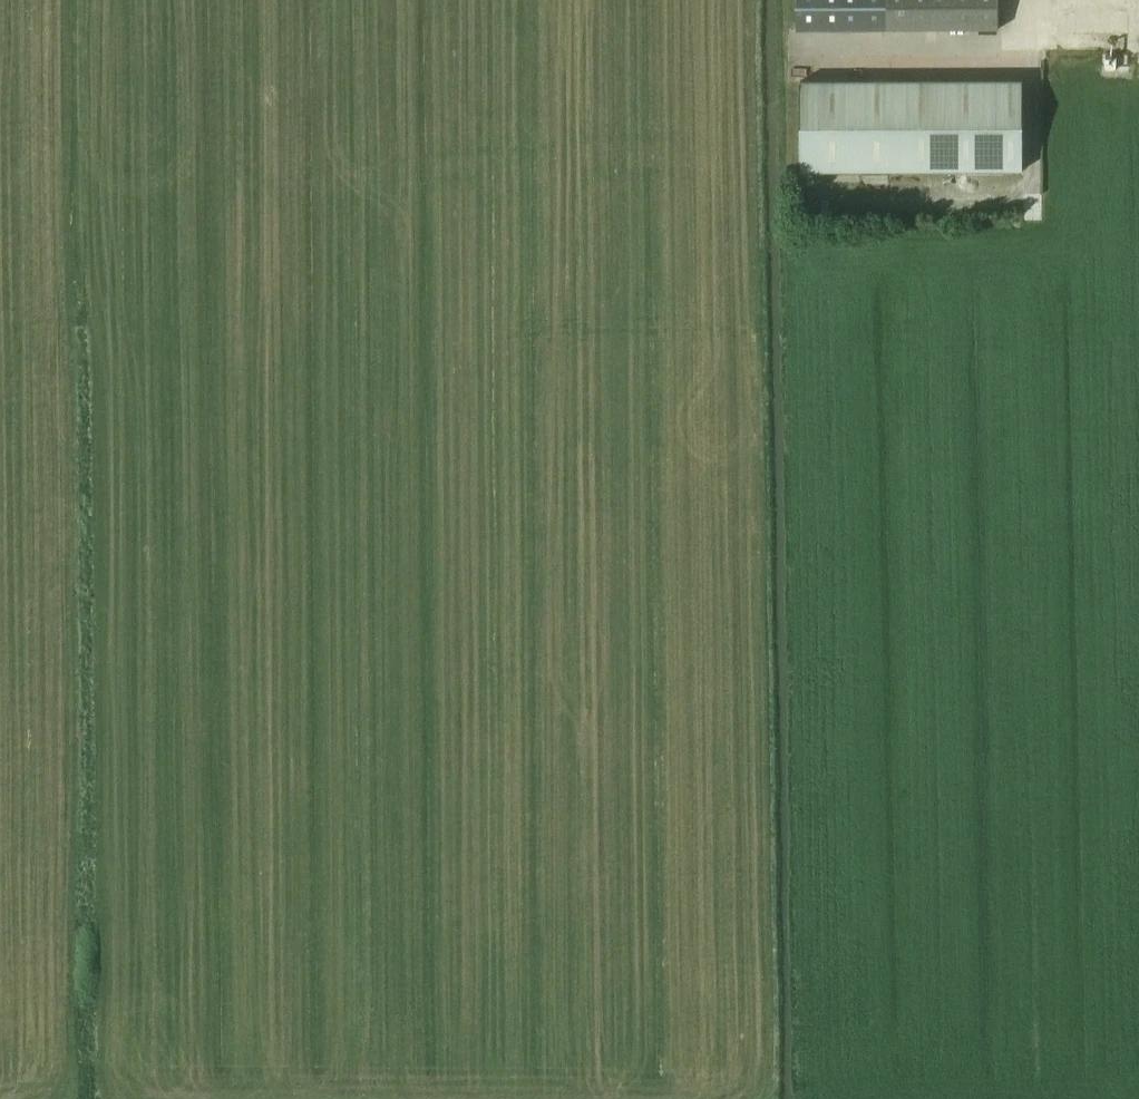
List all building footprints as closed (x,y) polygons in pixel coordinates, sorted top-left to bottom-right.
[(999,0),(796,0),(796,30),(886,30),(999,30),(999,0)] [(800,171),(1023,170),(1022,79),(800,80),(800,171)]
